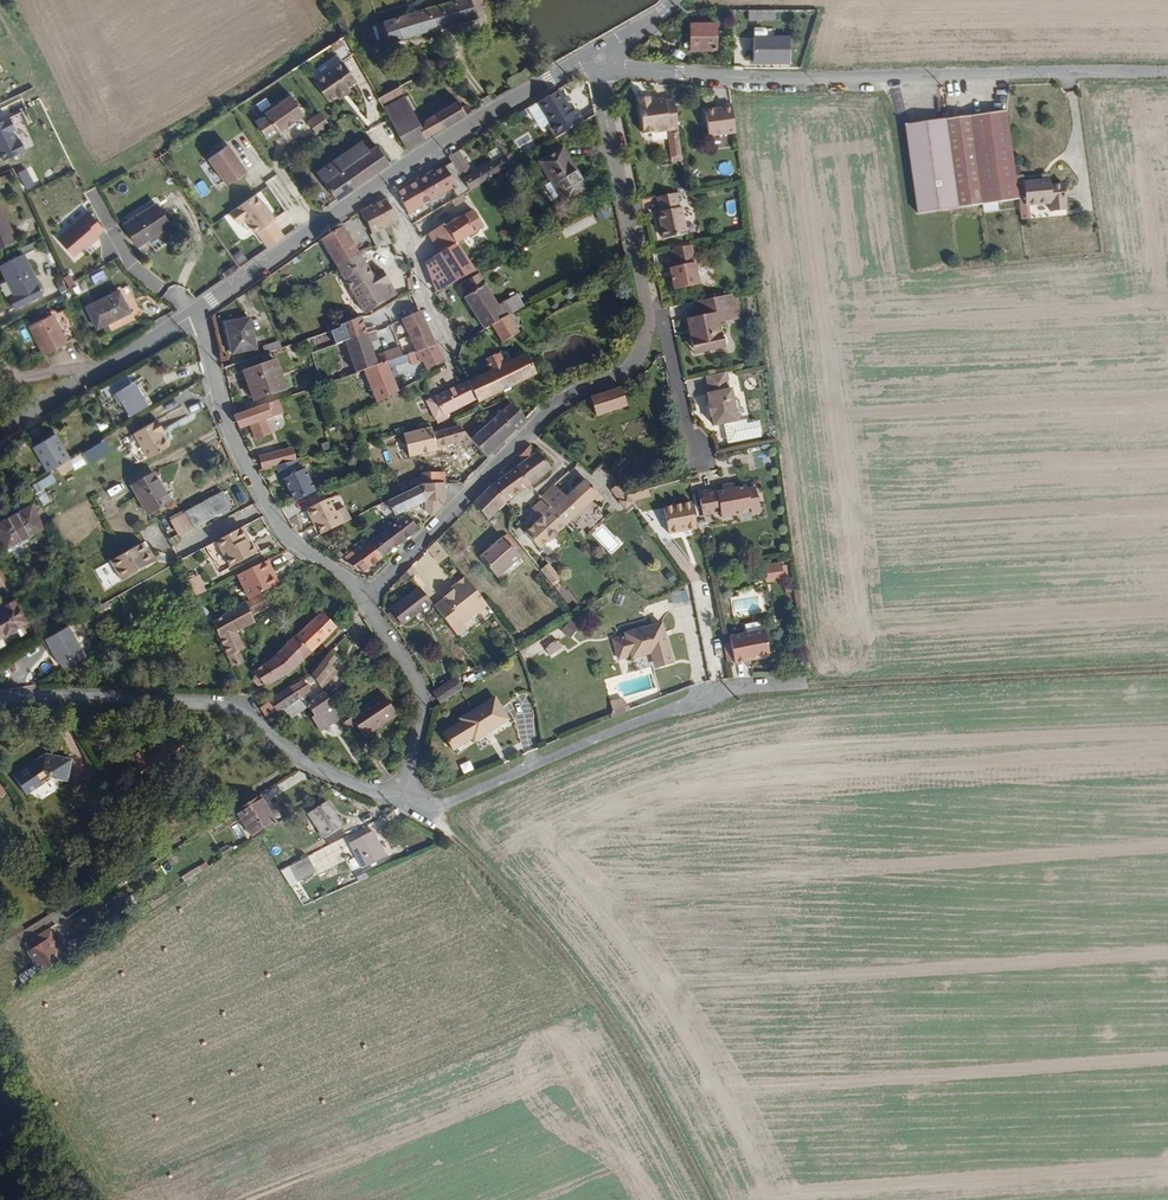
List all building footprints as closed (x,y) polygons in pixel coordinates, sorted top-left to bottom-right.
[(476,18),(474,9),(471,0),(453,0),(454,3),(384,24),(390,43),(390,44),(476,18)] [(481,0),(471,0),(474,9),(483,7),(481,0)] [(770,20),(770,10),(743,10),(743,20),(770,20)] [(352,32),(345,15),(337,18),(345,35),(352,32)] [(715,51),(714,25),(689,25),(690,52),(715,51)] [(787,60),(787,35),(751,36),(751,60),(787,60)] [(346,89),(355,82),(341,63),(313,83),(326,102),(336,95),(339,99),(348,93),(346,89)] [(423,130),(401,88),(379,101),(407,151),(431,138),(473,113),(470,110),(467,106),(463,109),(459,102),(427,121),(423,130)] [(584,123),(576,111),(571,113),(558,92),(537,105),(557,140),(584,123)] [(279,138),(306,119),(292,100),(266,119),(279,138)] [(678,132),(674,102),(665,104),(665,102),(649,105),(649,100),(639,102),(644,137),(678,132)] [(734,136),(730,107),(721,109),(721,112),(704,114),(708,140),(734,136)] [(1014,202),(1011,175),(1002,114),(902,128),(914,215),(1014,202)] [(314,131),(327,121),(323,115),(309,124),(314,131)] [(11,119),(0,124),(0,150),(5,161),(27,152),(21,140),(18,141),(13,131),(16,129),(11,119)] [(318,137),(331,127),(327,121),(314,131),(318,137)] [(247,172),(228,145),(209,158),(228,185),(247,172)] [(390,167),(377,148),(369,154),(362,145),(338,162),(341,166),(343,164),(360,188),(376,176),(390,167)] [(494,164),(506,157),(498,149),(489,155),(494,164)] [(481,195),(496,186),(492,179),(512,167),(506,157),(494,164),(476,174),(461,151),(451,157),(454,162),(397,197),(409,216),(453,190),(458,199),(454,202),(456,206),(466,201),(464,196),(477,188),(481,195)] [(585,190),(561,151),(539,165),(562,204),(585,190)] [(360,188),(343,164),(341,166),(338,162),(317,176),(337,203),(360,188)] [(1023,207),(1020,181),(1019,174),(1011,175),(1014,202),(1015,209),(1023,207)] [(1064,210),(1060,182),(1045,184),(1044,178),(1036,179),(1020,181),(1023,207),(1023,208),(1048,205),(1049,213),(1064,210)] [(269,248),(286,235),(275,220),(277,219),(256,191),(229,211),(239,224),(247,218),(269,248)] [(373,210),(372,207),(361,215),(374,237),(371,238),(378,249),(389,248),(392,246),(384,231),(398,222),(389,201),(373,210)] [(0,205),(0,247),(17,238),(0,205)] [(137,251),(171,227),(157,207),(122,231),(137,251)] [(687,237),(682,210),(658,215),(664,242),(687,237)] [(104,229),(88,211),(58,236),(74,254),(104,229)] [(474,235),(483,230),(473,213),(464,219),(463,218),(457,222),(450,226),(447,228),(446,226),(430,235),(435,244),(451,234),(457,245),(463,242),(474,235)] [(322,242),(366,316),(397,297),(384,272),(378,276),(375,271),(371,273),(343,226),(330,235),(330,237),(322,242)] [(457,245),(451,234),(435,244),(442,255),(457,245)] [(438,293),(476,273),(457,245),(442,255),(426,264),(438,293)] [(43,294),(24,255),(2,267),(15,294),(10,297),(16,308),(43,294)] [(696,286),(691,264),(667,269),(671,291),(696,286)] [(486,331),(493,328),(503,345),(519,336),(509,320),(518,315),(510,301),(500,308),(483,282),(485,280),(481,274),(478,276),(477,276),(459,287),(486,331)] [(70,286),(68,282),(60,286),(65,295),(72,291),(70,286)] [(84,298),(76,282),(70,286),(72,291),(77,301),(84,298)] [(134,313),(123,290),(89,307),(101,329),(134,313)] [(77,301),(72,291),(65,295),(70,305),(77,301)] [(723,350),(718,326),(732,322),(726,298),(698,304),(701,319),(690,321),(693,335),(689,336),(693,352),(702,350),(703,354),(723,350)] [(335,312),(344,307),(342,303),(333,307),(335,312)] [(82,340),(69,312),(33,330),(46,358),(82,340)] [(363,321),(339,329),(337,324),(327,327),(330,334),(335,333),(337,340),(344,338),(358,374),(366,371),(379,404),(399,393),(393,380),(391,375),(396,372),(394,367),(410,361),(412,367),(424,363),(440,355),(422,313),(403,321),(417,353),(388,364),(385,356),(376,359),(363,321)] [(258,349),(250,318),(226,324),(234,355),(258,349)] [(268,354),(283,350),(281,344),(267,349),(268,354)] [(479,403),(538,374),(527,354),(505,365),(500,354),(486,361),(491,372),(436,400),(443,415),(436,419),(439,425),(449,419),(448,415),(477,401),(479,403)] [(428,371),(442,363),(442,361),(440,355),(424,363),(428,371)] [(276,387),(266,358),(238,369),(241,376),(245,387),(241,389),(245,398),(276,387)] [(346,378),(343,371),(333,375),(335,382),(346,378)] [(146,394),(135,375),(119,386),(137,416),(154,406),(146,394)] [(728,392),(725,375),(706,379),(709,396),(706,397),(708,406),(707,406),(709,419),(711,419),(713,428),(737,423),(731,392),(728,392)] [(628,407),(622,389),(591,399),(597,417),(628,407)] [(443,415),(436,400),(429,403),(436,419),(443,415)] [(267,422),(274,419),(274,417),(283,414),(279,402),(240,415),(236,417),(240,427),(241,431),(253,427),(257,440),(271,435),(267,422)] [(487,458),(527,420),(511,405),(483,432),(481,429),(479,429),(473,435),(477,439),(472,442),(487,458)] [(173,446),(165,432),(167,431),(166,429),(161,420),(138,434),(152,458),(173,446)] [(472,442),(459,428),(434,434),(431,428),(404,435),(410,459),(438,453),(438,450),(460,444),(463,442),(468,447),(472,442)] [(71,459),(56,435),(34,448),(49,473),(71,459)] [(106,438),(83,451),(89,461),(112,449),(106,438)] [(551,471),(538,452),(536,454),(531,448),(521,458),(524,463),(517,468),(530,486),(551,471)] [(288,465),(285,452),(278,454),(282,467),(288,465)] [(282,467),(278,454),(261,458),(264,471),(277,467),(282,467)] [(317,494),(307,471),(305,471),(300,461),(297,462),(288,465),(282,467),(277,467),(284,481),(286,481),(297,504),(317,494)] [(530,486),(517,468),(496,484),(492,488),(506,505),(530,486)] [(446,486),(445,474),(423,476),(424,487),(446,486)] [(163,489),(156,476),(134,488),(150,516),(172,504),(163,489)] [(557,535),(595,502),(599,506),(604,501),(586,481),(566,499),(554,486),(541,497),(544,501),(535,509),(538,513),(535,516),(536,521),(534,525),(525,533),(540,550),(549,541),(553,542),(557,537),(557,535)] [(447,502),(446,486),(424,487),(415,491),(389,504),(396,518),(420,505),(421,509),(425,509),(426,513),(433,518),(445,506),(445,503),(447,502)] [(389,504),(415,491),(413,487),(382,503),(384,507),(389,504)] [(489,521),(506,505),(492,488),(476,505),(489,521)] [(760,502),(759,497),(757,498),(756,489),(747,490),(746,488),(717,494),(716,491),(699,495),(703,517),(721,514),(722,519),(740,515),(739,512),(751,510),(752,514),(760,513),(758,502),(760,502)] [(194,527),(230,506),(222,493),(187,514),(194,527)] [(341,527),(329,501),(307,511),(312,523),(314,522),(321,537),(341,527)] [(695,529),(690,504),(640,514),(660,540),(667,535),(695,529)] [(41,535),(28,513),(0,530),(0,545),(7,556),(41,535)] [(369,570),(419,531),(408,516),(396,525),(394,522),(389,525),(391,528),(346,562),(360,572),(368,568),(369,570)] [(192,528),(187,519),(177,525),(182,533),(192,528)] [(231,569),(258,555),(254,546),(250,548),(247,541),(248,536),(246,531),(243,531),(242,530),(218,542),(221,548),(231,569)] [(663,546),(671,540),(667,535),(660,540),(663,546)] [(521,558),(517,553),(521,550),(509,536),(504,539),(504,538),(481,558),(498,579),(521,558)] [(147,541),(111,559),(122,580),(157,562),(147,541)] [(210,554),(221,548),(218,542),(207,548),(210,554)] [(441,557),(429,543),(420,552),(431,566),(441,557)] [(262,553),(257,544),(254,546),(258,555),(262,553)] [(277,586),(270,573),(273,571),(269,562),(239,576),(250,601),(270,590),(277,586)] [(788,562),(765,563),(766,582),(788,582),(788,562)] [(558,577),(547,564),(539,569),(551,584),(558,577)] [(419,574),(413,568),(408,573),(413,580),(419,574)] [(280,585),(273,571),(270,573),(277,586),(280,585)] [(413,580),(408,573),(403,578),(408,584),(413,580)] [(459,637),(493,610),(467,576),(433,603),(459,637)] [(277,603),(270,590),(250,601),(247,602),(214,623),(235,667),(245,663),(241,652),(246,649),(239,632),(257,624),(256,623),(257,623),(253,616),(277,603)] [(404,624),(432,603),(421,590),(391,613),(394,618),(395,618),(398,616),(404,624)] [(733,614),(763,613),(763,595),(733,596),(733,614)] [(16,609),(6,615),(7,617),(0,621),(0,648),(29,632),(16,609)] [(292,674),(337,629),(324,613),(289,644),(255,673),(257,675),(254,680),(259,687),(265,684),(267,687),(292,674)] [(404,624),(398,616),(395,618),(401,626),(404,624)] [(672,662),(661,620),(624,629),(624,632),(611,635),(617,655),(630,652),(630,654),(649,650),(653,649),(658,666),(672,662)] [(562,628),(569,637),(578,630),(571,621),(562,628)] [(45,637),(63,668),(87,655),(70,624),(45,637)] [(768,655),(764,631),(729,638),(734,665),(746,663),(745,660),(754,658),(768,655)] [(549,656),(563,647),(558,640),(545,649),(549,656)] [(325,692),(345,665),(339,660),(344,654),(337,648),(314,676),(325,692)] [(658,666),(653,649),(649,650),(653,667),(658,666)] [(442,704),(462,691),(455,681),(435,694),(442,704)] [(342,718),(341,717),(326,695),(323,697),(309,705),(306,701),(303,703),(301,701),(304,699),(312,693),(306,682),(293,688),(278,698),(262,707),(270,721),(282,713),(288,724),(308,711),(314,720),(313,722),(320,733),(342,718)] [(349,711),(341,717),(342,718),(350,730),(357,724),(366,737),(399,716),(386,694),(352,715),(349,711)] [(472,742),(489,732),(490,734),(508,722),(494,701),(461,722),(462,724),(444,736),(454,752),(471,741),(472,742)] [(65,786),(70,764),(46,756),(12,777),(26,798),(49,783),(65,786)] [(150,782),(173,767),(170,763),(147,778),(150,782)] [(274,830),(256,800),(232,813),(250,843),(274,830)] [(337,831),(323,805),(304,815),(320,842),(337,831)] [(363,872),(385,861),(373,835),(350,846),(363,872)] [(306,880),(298,862),(282,870),(291,888),(306,880)] [(36,949),(49,941),(46,935),(32,943),(36,949)] [(63,964),(49,941),(36,949),(29,954),(37,967),(40,965),(45,974),(63,964)]
